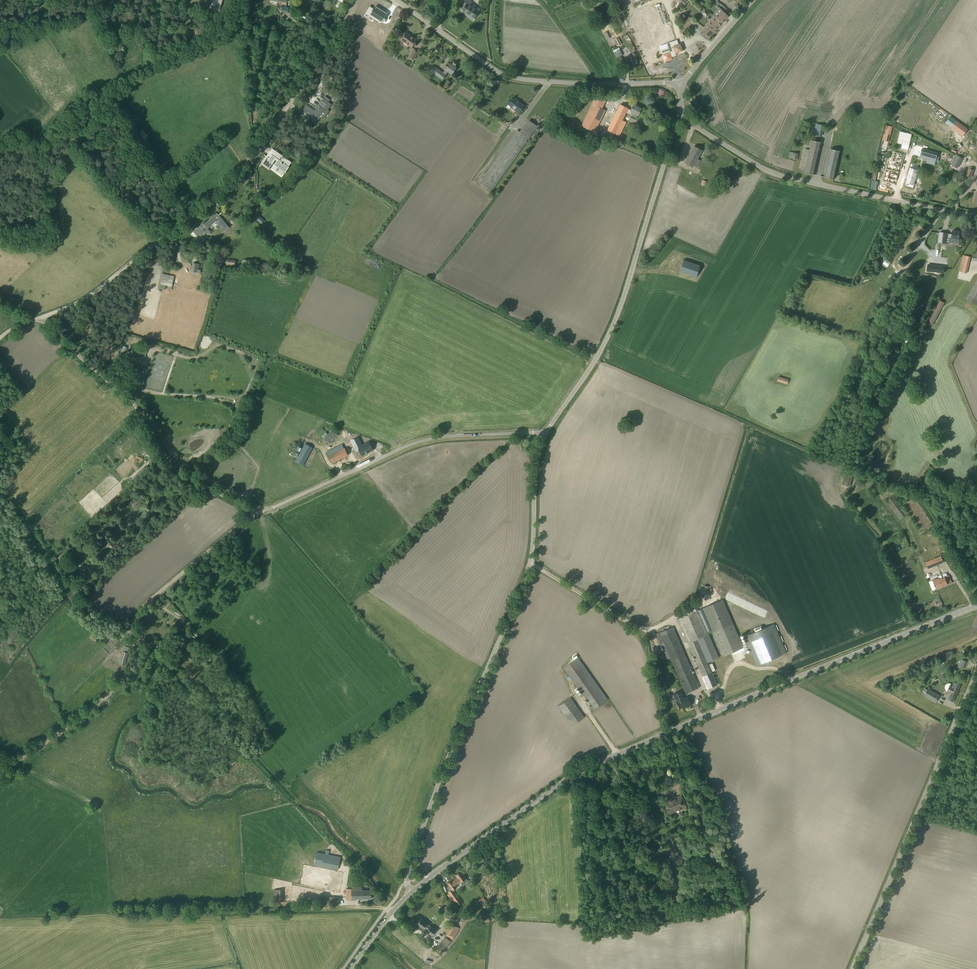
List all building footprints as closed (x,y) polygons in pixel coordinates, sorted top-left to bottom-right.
[(335,0),(333,0),(330,8),(332,8),(331,12),(329,11),(328,15),(335,17),(336,14),(337,14),(341,2),(338,2),(339,0),(335,0)] [(474,19),(479,11),(470,5),(472,2),(469,0),(465,0),(464,2),(467,3),(462,10),(474,19)] [(369,6),(365,12),(378,20),(379,19),(381,20),(386,13),(386,12),(385,13),(380,10),(381,9),(375,5),(373,8),(369,6)] [(722,23),(728,16),(722,10),(715,17),(722,23)] [(685,28),(693,22),(688,15),(680,21),(685,28)] [(116,18),(118,25),(115,26),(116,28),(121,27),(121,24),(124,23),(122,16),(116,18)] [(722,23),(715,17),(702,31),(708,37),(722,23)] [(417,40),(406,32),(400,40),(412,48),(417,40)] [(611,35),(616,46),(621,43),(618,37),(617,38),(616,36),(614,37),(613,34),(611,35)] [(667,48),(661,50),(665,61),(670,60),(669,58),(676,55),(675,53),(682,51),(680,44),(678,44),(677,40),(666,44),(667,48)] [(413,60),(418,52),(414,49),(409,57),(413,60)] [(622,55),(619,49),(613,52),(616,58),(622,55)] [(430,71),(431,71),(429,73),(432,75),(433,73),(442,80),(446,75),(448,71),(452,74),(457,68),(450,63),(445,69),(443,73),(434,66),(430,71)] [(601,108),(607,97),(598,93),(592,104),(582,126),(595,132),(605,110),(601,108)] [(323,119),(326,114),(328,111),(327,110),(331,104),(328,102),(330,99),(325,96),(315,111),(306,105),(308,102),(303,110),(311,116),(309,119),(316,124),(320,117),(323,119)] [(518,113),(524,106),(517,101),(517,100),(513,97),(506,107),(509,109),(510,107),(518,113)] [(628,108),(620,104),(605,134),(617,140),(626,122),(622,120),(626,112),(630,115),(632,112),(638,115),(641,108),(633,104),(631,110),(628,108)] [(556,130),(565,117),(560,113),(551,126),(556,130)] [(529,121),(525,127),(533,133),(537,126),(529,121)] [(952,128),(963,136),(968,129),(957,121),(952,128)] [(816,123),(814,134),(822,136),(824,124),(816,123)] [(886,153),(892,126),(886,125),(880,152),(886,153)] [(830,149),(824,177),(833,179),(840,151),(844,131),(835,129),(830,149)] [(900,131),(897,143),(902,144),(909,146),(912,134),(900,131)] [(805,149),(801,169),(805,170),(804,172),(813,175),(821,142),(811,140),(809,150),(805,149)] [(697,159),(702,150),(694,146),(685,163),(693,167),(693,166),(696,168),(700,160),(697,159)] [(923,148),(920,157),(936,162),(938,152),(923,148)] [(284,171),(288,166),(288,167),(291,162),(286,159),(284,158),(285,157),(276,151),(273,155),(273,156),(272,157),(269,154),(268,156),(270,157),(269,158),(264,154),(264,155),(266,156),(259,165),(260,165),(261,163),(269,169),(269,168),(268,168),(275,159),(277,160),(272,167),(273,167),(275,165),(284,172),(284,171),(286,172),(284,171)] [(884,177),(883,181),(887,182),(893,183),(894,180),(896,180),(897,180),(903,155),(894,153),(892,161),(891,160),(888,163),(886,169),(888,169),(888,172),(885,171),(884,177)] [(957,154),(956,156),(951,165),(957,168),(962,157),(957,154)] [(927,162),(925,169),(940,174),(942,167),(927,162)] [(910,167),(905,187),(913,189),(915,181),(918,169),(910,167)] [(271,174),(264,178),(270,189),(277,185),(271,174)] [(679,184),(675,189),(682,193),(685,188),(679,184)] [(197,241),(200,239),(206,233),(205,232),(208,229),(208,228),(216,221),(225,231),(229,227),(219,215),(221,213),(217,216),(216,214),(217,213),(201,227),(200,226),(193,231),(194,232),(192,234),(191,233),(197,241)] [(951,242),(952,238),(959,239),(960,231),(953,230),(952,234),(948,233),(940,232),(939,242),(946,243),(947,242),(951,242)] [(959,271),(967,272),(971,256),(962,255),(959,271)] [(683,260),(679,271),(696,277),(700,266),(683,260)] [(201,269),(197,269),(197,268),(199,268),(200,263),(192,262),(191,271),(197,272),(200,273),(201,269)] [(927,264),(926,272),(938,273),(939,266),(927,264)] [(162,273),(162,276),(160,284),(161,284),(161,289),(165,290),(166,285),(168,286),(168,289),(171,290),(173,278),(174,276),(162,273)] [(969,295),(967,299),(976,304),(976,281),(969,295)] [(926,322),(932,325),(945,302),(938,299),(926,322)] [(143,363),(148,349),(149,346),(144,345),(144,347),(140,357),(139,362),(143,363)] [(325,439),(331,444),(339,434),(333,430),(325,439)] [(278,445),(273,443),(267,453),(275,457),(284,438),(277,435),(276,438),(280,441),(278,445)] [(355,447),(354,448),(355,450),(356,449),(357,451),(360,450),(363,455),(374,451),(372,447),(372,446),(371,446),(370,443),(366,444),(365,441),(361,443),(355,446),(355,447)] [(301,464),(311,447),(306,444),(296,462),(301,464)] [(344,448),(343,446),(340,447),(339,445),(326,451),(332,463),(348,455),(344,448)] [(317,452),(310,465),(315,468),(323,455),(317,452)] [(137,473),(132,478),(134,481),(140,476),(141,477),(148,471),(147,469),(149,467),(147,465),(145,467),(144,466),(137,473)] [(848,473),(845,473),(842,484),(850,486),(853,477),(848,476),(848,473)] [(901,520),(908,514),(893,495),(886,500),(901,520)] [(105,541),(111,549),(116,545),(110,537),(105,541)] [(114,561),(127,550),(123,545),(110,557),(114,561)] [(943,562),(941,556),(926,563),(928,568),(943,562)] [(936,589),(952,582),(949,575),(939,579),(939,578),(933,580),(936,589)] [(749,648),(756,666),(760,675),(784,664),(780,656),(786,653),(774,624),(763,628),(761,625),(753,629),(755,632),(744,637),(747,644),(742,646),(722,599),(702,608),(712,630),(708,631),(698,609),(677,618),(708,688),(717,685),(707,662),(719,657),(709,634),(713,632),(723,656),(732,652),(733,655),(749,648)] [(662,650),(666,648),(686,693),(699,687),(673,627),(656,634),(662,650)] [(181,640),(176,645),(181,650),(186,645),(181,640)] [(122,651),(119,663),(125,665),(129,652),(122,651)] [(564,668),(594,710),(606,702),(605,700),(607,698),(579,659),(577,661),(575,659),(564,668)] [(950,686),(947,691),(951,693),(948,699),(953,701),(960,685),(955,682),(952,687),(950,686)] [(928,689),(928,690),(925,688),(922,693),(925,695),(924,695),(936,702),(940,695),(928,689)] [(673,703),(676,702),(679,709),(686,706),(687,707),(691,705),(688,697),(683,698),(680,691),(673,694),(670,695),(673,703)] [(558,706),(572,726),(584,717),(570,697),(558,706)] [(686,807),(681,795),(665,802),(670,813),(681,808),(682,809),(686,807)] [(314,865),(329,868),(338,869),(340,857),(317,853),(314,865)] [(448,883),(452,890),(453,890),(457,887),(455,886),(460,882),(461,882),(463,884),(467,881),(465,879),(466,878),(461,871),(456,875),(457,878),(453,882),(452,881),(448,883)] [(351,887),(351,889),(346,889),(346,900),(356,900),(356,899),(371,899),(371,890),(362,890),(362,887),(351,887)] [(453,890),(452,890),(448,892),(449,893),(447,895),(455,906),(458,905),(461,902),(456,895),(453,890)] [(479,900),(484,908),(487,906),(486,905),(488,904),(483,897),(479,900)] [(420,920),(417,924),(424,929),(425,927),(428,930),(427,931),(432,936),(436,930),(421,919),(420,920)] [(453,940),(459,928),(449,922),(444,931),(447,932),(445,936),(453,940)] [(443,951),(451,941),(445,937),(437,947),(443,951)]
